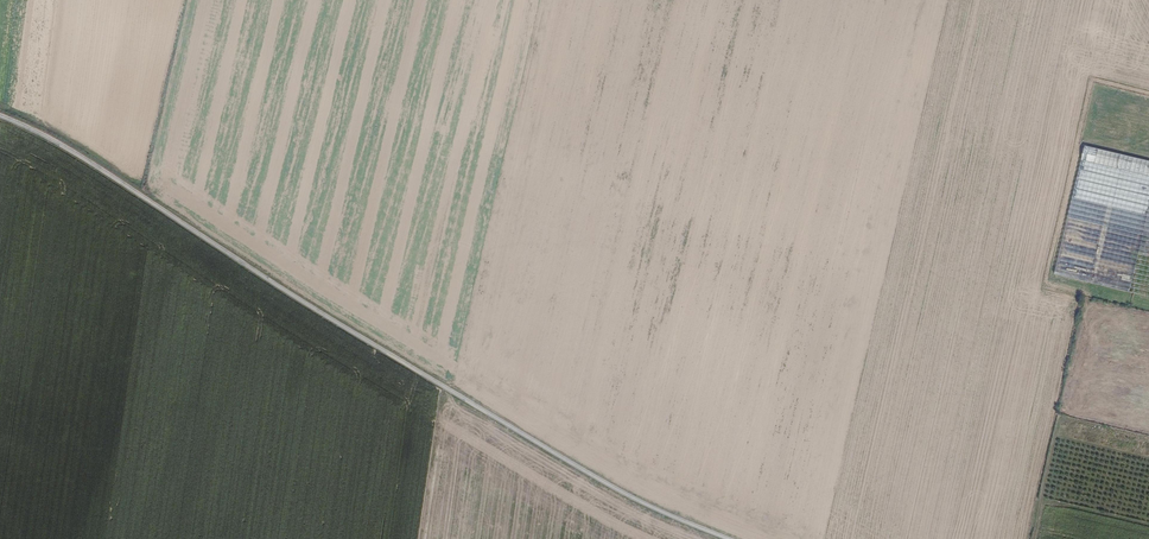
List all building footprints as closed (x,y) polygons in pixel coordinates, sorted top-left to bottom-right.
[(1095,164),(1124,169),(1125,164),(1126,167),(1127,163),(1133,164),(1135,170),(1136,162),(1139,169),(1142,168),(1148,169),(1148,160),(1081,148),(1057,274),(1071,269),(1080,271),(1080,270),(1075,269),(1095,164)]
